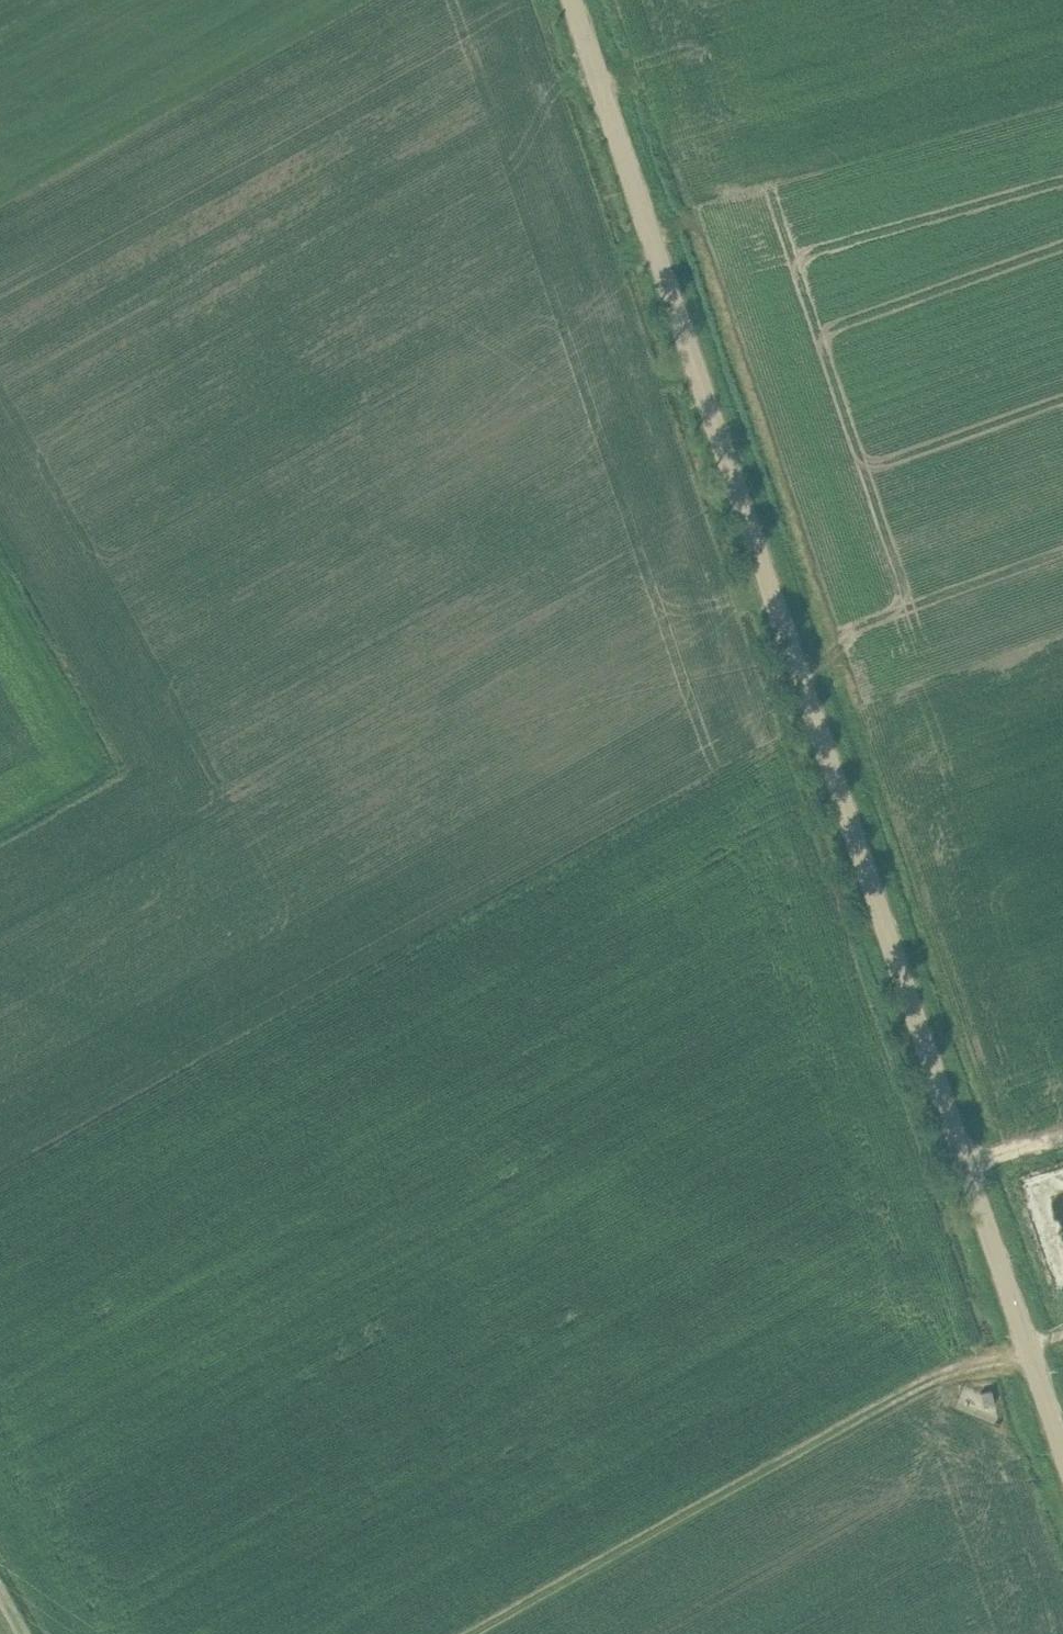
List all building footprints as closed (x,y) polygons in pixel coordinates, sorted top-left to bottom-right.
[(995,1403),(992,1390),(981,1392),(984,1406),(995,1403)]
